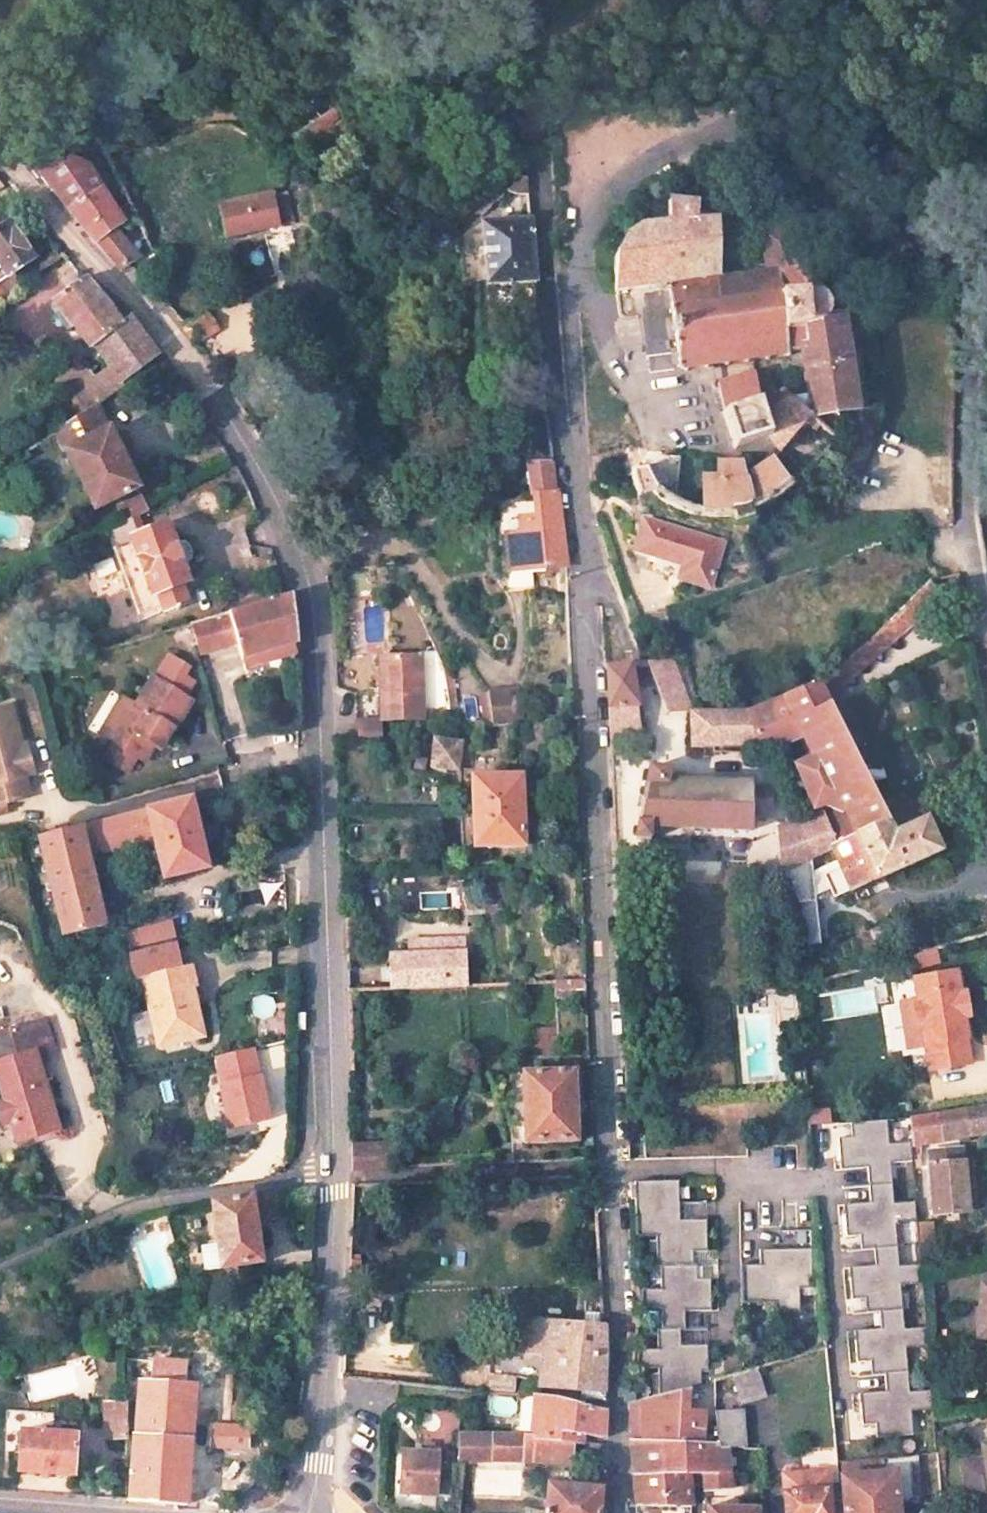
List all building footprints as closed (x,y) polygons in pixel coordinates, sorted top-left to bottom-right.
[(283,134),(314,151),(343,117),(333,99),(283,134)] [(66,164),(40,179),(66,212),(101,189),(86,168),(69,164),(66,164)] [(528,180),(519,177),(502,194),(530,199),(528,180)] [(94,246),(116,232),(126,225),(101,189),(66,212),(92,244),(94,246)] [(278,196),(221,208),(228,239),(262,232),(295,225),(288,194),(278,196)] [(693,203),(665,202),(665,225),(642,226),(624,236),(614,257),(614,293),(719,277),(719,223),(712,223),(712,215),(696,213),(696,204),(693,203)] [(531,221),(481,227),(486,285),(537,281),(531,221)] [(6,225),(0,228),(0,283),(33,261),(6,225)] [(94,246),(95,247),(120,274),(130,267),(139,261),(116,232),(94,246)] [(720,281),(669,288),(680,369),(709,365),(809,350),(806,322),(836,318),(803,264),(784,232),(760,235),(766,274),(720,281)] [(67,260),(53,271),(66,288),(80,277),(67,260)] [(121,325),(84,280),(52,305),(71,331),(78,326),(110,369),(87,385),(81,377),(67,386),(85,412),(98,403),(159,360),(129,320),(121,325)] [(219,332),(207,315),(185,327),(181,329),(194,347),(219,332)] [(836,318),(806,322),(809,350),(800,351),(808,398),(794,400),(812,418),(826,431),(829,415),(841,414),(856,412),(842,318),(836,318)] [(753,374),(719,385),(720,392),(726,413),(759,402),(763,415),(775,411),(780,407),(775,393),(769,374),(754,379),(753,374)] [(785,391),(775,393),(780,407),(791,397),(785,391)] [(794,400),(791,397),(780,407),(775,411),(763,415),(772,438),(768,439),(780,454),(812,418),(794,400)] [(759,402),(726,413),(736,450),(768,439),(772,438),(763,415),(759,402)] [(109,429),(98,403),(85,412),(54,434),(63,452),(109,429)] [(841,414),(829,415),(826,431),(836,440),(841,414)] [(139,488),(109,429),(63,452),(93,511),(139,488)] [(552,461),(524,464),(529,498),(533,497),(556,494),(552,461)] [(739,465),(716,462),(718,478),(703,480),(696,501),(677,500),(676,510),(688,515),(729,517),(732,529),(745,526),(748,525),(745,512),(773,501),(795,488),(771,461),(743,480),(739,465)] [(640,472),(629,474),(629,476),(635,498),(652,494),(663,504),(676,510),(677,500),(659,478),(665,475),(659,468),(652,470),(648,464),(639,466),(640,472)] [(566,567),(556,494),(533,497),(535,520),(518,522),(520,536),(506,537),(511,575),(544,571),(566,567)] [(721,540),(643,520),(634,550),(684,563),(680,577),(711,583),(721,540)] [(132,525),(108,534),(141,617),(183,600),(175,583),(182,580),(163,530),(138,540),(132,525)] [(531,576),(508,577),(509,589),(532,588),(531,576)] [(877,633),(826,674),(841,689),(939,600),(929,579),(877,633)] [(246,655),(293,641),(293,634),(288,596),(234,611),(196,623),(204,651),(242,640),(246,655)] [(416,715),(410,651),(370,655),(376,718),(416,715)] [(676,659),(647,664),(667,714),(690,709),(676,659)] [(606,670),(605,669),(609,730),(641,727),(629,666),(606,670)] [(849,844),(834,850),(842,870),(825,878),(835,900),(940,854),(924,823),(892,837),(826,703),(841,689),(826,674),(814,684),(750,711),(748,711),(755,745),(782,745),(788,745),(801,740),(811,760),(792,767),(812,813),(824,807),(837,816),(840,818),(847,816),(849,844)] [(152,678),(134,705),(134,706),(127,701),(126,702),(105,737),(110,740),(134,754),(140,759),(141,759),(151,743),(162,725),(171,731),(190,701),(152,678)] [(489,690),(492,723),(523,721),(520,688),(489,690)] [(126,702),(121,697),(99,732),(105,737),(126,702)] [(692,714),(688,714),(692,747),(755,745),(748,711),(692,714)] [(29,803),(24,783),(32,780),(27,763),(23,763),(21,758),(20,754),(8,713),(4,715),(0,715),(0,811),(29,803)] [(171,731),(162,725),(151,743),(161,748),(171,731)] [(134,754),(110,740),(101,754),(124,770),(134,754)] [(461,744),(434,740),(429,766),(456,771),(461,744)] [(751,819),(751,787),(666,785),(668,772),(648,769),(634,840),(650,841),(653,829),(751,833),(751,819)] [(522,778),(459,779),(461,862),(480,862),(480,849),(524,848),(522,778)] [(770,788),(751,787),(751,819),(770,819),(770,788)] [(191,802),(39,839),(64,935),(105,924),(85,849),(150,832),(162,880),(209,870),(191,802)] [(837,816),(778,835),(782,873),(834,850),(849,844),(847,816),(840,818),(837,816)] [(811,905),(797,906),(802,946),(816,944),(811,905)] [(797,906),(786,908),(791,947),(802,946),(797,906)] [(466,939),(411,941),(412,955),(466,953),(466,939)] [(174,942),(133,951),(139,978),(144,977),(181,968),(174,942)] [(412,955),(396,955),(389,968),(389,989),(467,985),(466,953),(412,955)] [(181,968),(144,977),(158,1037),(208,1026),(193,965),(181,968)] [(917,1003),(920,1028),(925,1027),(932,1072),(973,1066),(958,971),(917,978),(921,1002),(917,1003)] [(586,979),(553,981),(553,991),(587,988),(586,979)] [(42,1093),(33,1062),(54,1054),(45,1023),(45,1021),(43,1022),(0,1036),(0,1058),(2,1065),(0,1066),(0,1089),(4,1104),(0,1105),(0,1110),(3,1122),(8,1121),(15,1145),(32,1140),(28,1127),(50,1120),(47,1109),(42,1093)] [(208,1026),(158,1037),(162,1052),(211,1040),(208,1026)] [(556,1027),(534,1029),(535,1054),(558,1052),(556,1027)] [(801,1055),(789,1056),(790,1068),(802,1067),(801,1055)] [(573,1073),(521,1074),(523,1146),(577,1143),(573,1073)] [(909,1118),(911,1142),(911,1146),(986,1133),(986,1105),(909,1118)] [(831,1109),(807,1110),(807,1126),(832,1125),(831,1109)] [(889,1119),(852,1122),(853,1138),(840,1138),(843,1170),(869,1168),(871,1185),(893,1184),(892,1164),(912,1162),(911,1146),(911,1142),(891,1144),(889,1119)] [(50,1120),(28,1127),(32,1140),(54,1133),(50,1120)] [(358,1149),(351,1149),(352,1168),(390,1167),(390,1144),(358,1145),(358,1149)] [(962,1153),(929,1157),(933,1218),(967,1214),(962,1153)] [(678,1180),(635,1181),(636,1204),(666,1203),(678,1203),(678,1180)] [(893,1184),(871,1185),(872,1203),(845,1205),(848,1238),(862,1237),(863,1249),(876,1248),(898,1246),(897,1223),(917,1221),(916,1202),(895,1204),(893,1184)] [(277,1193),(250,1197),(254,1221),(281,1216),(277,1193)] [(250,1197),(210,1204),(221,1268),(262,1261),(254,1221),(250,1197)] [(678,1203),(666,1203),(667,1217),(636,1218),(636,1238),(657,1238),(657,1266),(658,1267),(693,1266),(693,1252),(707,1251),(706,1219),(679,1220),(678,1203)] [(666,1203),(636,1204),(636,1218),(667,1217),(666,1203)] [(931,1226),(921,1227),(923,1254),(934,1253),(931,1226)] [(898,1246),(876,1248),(877,1266),(851,1268),(853,1300),(867,1299),(868,1312),(881,1311),(904,1309),(902,1285),(922,1284),(921,1264),(900,1266),(898,1246)] [(809,1252),(757,1253),(758,1269),(739,1269),(739,1304),(772,1303),(772,1313),(797,1313),(796,1288),(810,1288),(809,1252)] [(693,1266),(658,1267),(659,1290),(639,1290),(639,1310),(659,1309),(660,1329),(682,1329),(683,1329),(683,1310),(709,1310),(708,1278),(695,1278),(694,1266),(693,1266)] [(983,1285),(978,1338),(986,1339),(986,1285),(983,1285)] [(904,1309),(881,1311),(882,1329),(856,1332),(859,1363),(872,1362),(873,1375),(886,1374),(909,1372),(907,1348),(927,1346),(926,1327),(906,1329),(904,1309)] [(602,1327),(516,1319),(512,1351),(491,1348),(486,1375),(537,1382),(536,1388),(604,1394),(604,1382),(604,1376),(604,1352),(604,1328),(602,1327)] [(660,1329),(659,1329),(659,1350),(639,1351),(638,1370),(660,1369),(660,1393),(672,1390),(695,1384),(701,1382),(703,1382),(703,1368),(709,1367),(709,1346),(682,1346),(682,1329),(660,1329)] [(184,1362),(152,1359),(151,1383),(140,1382),(137,1433),(191,1437),(192,1427),(194,1386),(183,1385),(184,1371),(184,1362)] [(753,1368),(727,1376),(736,1404),(762,1399),(753,1368)] [(909,1372),(886,1374),(888,1391),(861,1393),(863,1425),(877,1424),(878,1438),(914,1435),(912,1411),(932,1410),(931,1390),(911,1391),(909,1372)] [(695,1384),(672,1390),(677,1443),(699,1444),(701,1382),(695,1384)] [(660,1393),(628,1402),(628,1430),(629,1441),(677,1443),(672,1390),(660,1393)] [(556,1399),(535,1397),(530,1437),(569,1444),(581,1444),(581,1442),(581,1437),(603,1439),(604,1411),(556,1399)] [(126,1402),(107,1402),(107,1415),(107,1439),(126,1440),(126,1402)] [(712,1411),(708,1412),(709,1444),(724,1445),(741,1446),(739,1408),(712,1411)] [(225,1428),(213,1427),(212,1438),(225,1439),(225,1428)] [(235,1427),(225,1428),(225,1439),(235,1441),(235,1427)] [(75,1435),(21,1431),(18,1471),(73,1474),(75,1435)] [(137,1433),(134,1433),(132,1459),(189,1464),(191,1437),(137,1433)] [(518,1435),(460,1434),(458,1460),(570,1464),(569,1444),(530,1437),(518,1435)] [(677,1443),(629,1441),(633,1473),(687,1473),(703,1473),(703,1482),(704,1492),(728,1489),(724,1445),(709,1444),(699,1444),(677,1443)] [(982,1449),(984,1462),(964,1465),(972,1511),(986,1509),(986,1448),(982,1449)] [(453,1457),(403,1453),(400,1494),(436,1497),(437,1483),(452,1485),(453,1457)] [(936,1454),(913,1456),(913,1471),(937,1469),(936,1454)] [(913,1456),(893,1458),(894,1471),(897,1503),(916,1502),(913,1471),(913,1456)] [(189,1464),(132,1459),(129,1500),(187,1505),(189,1464)] [(839,1476),(843,1512),(898,1512),(897,1503),(894,1471),(839,1476)] [(781,1474),(785,1512),(828,1512),(825,1472),(781,1474)] [(687,1473),(633,1473),(636,1508),(690,1506),(687,1473)] [(548,1486),(545,1512),(599,1512),(600,1490),(548,1486)]
